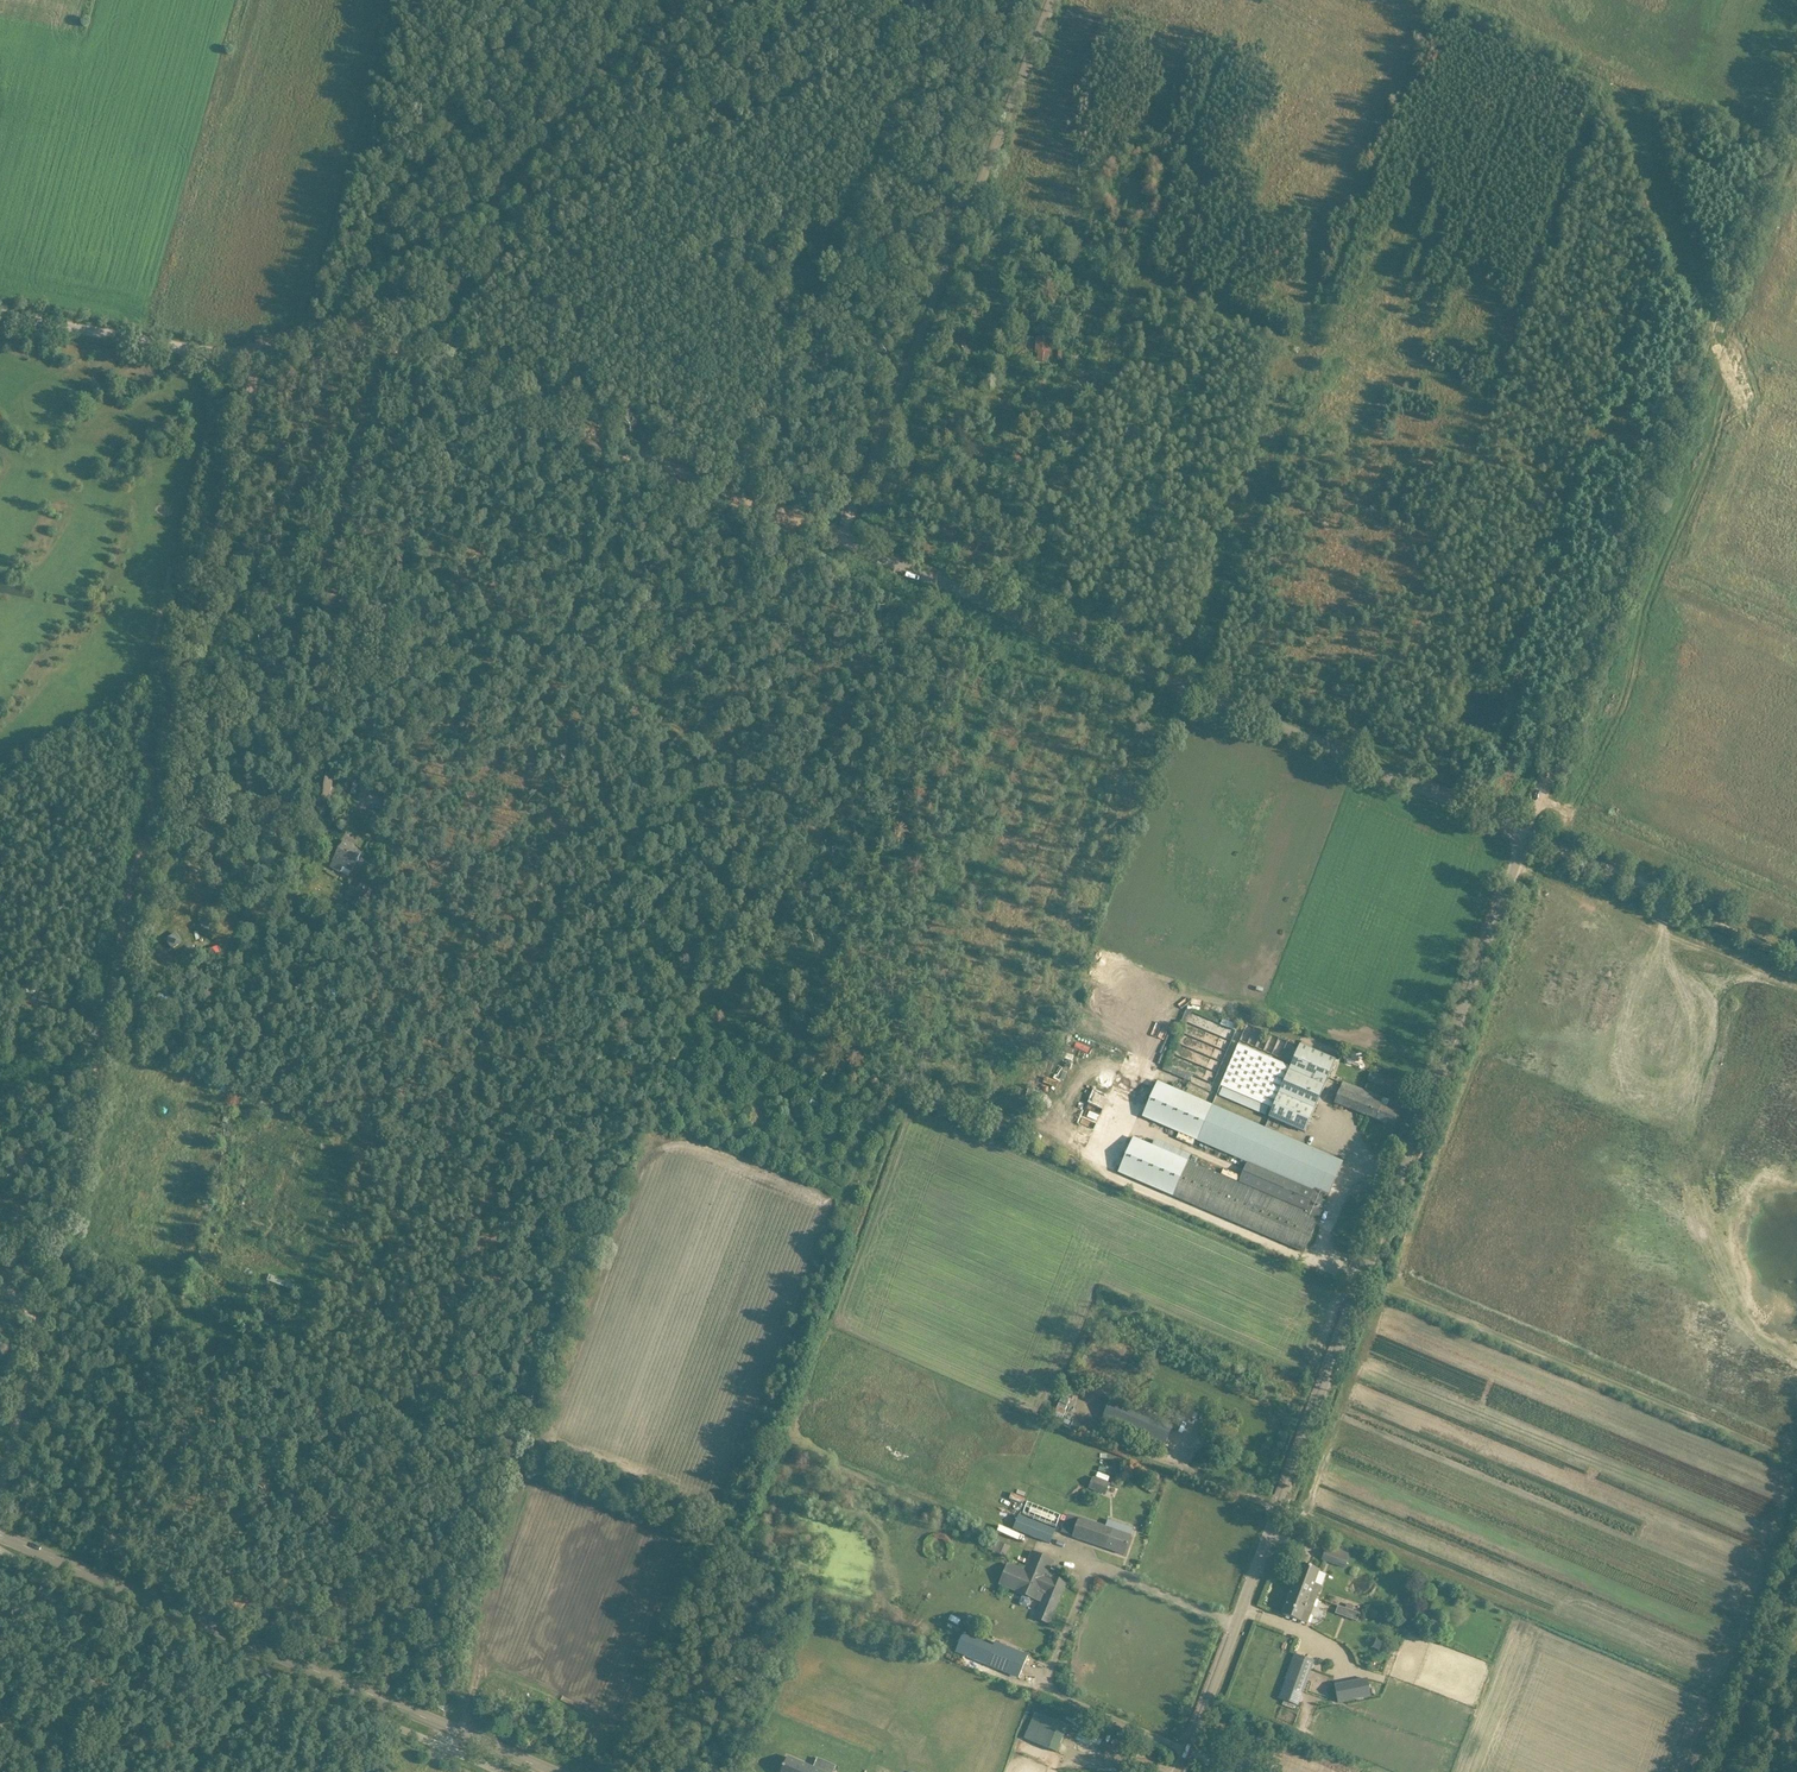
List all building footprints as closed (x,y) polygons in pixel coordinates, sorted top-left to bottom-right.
[(1037,361),(1050,363),(1052,340),(1037,338),(1035,352),(1038,352),(1037,361)] [(315,798),(329,801),(334,774),(320,772),(315,798)] [(345,841),(333,861),(330,867),(340,872),(343,867),(352,871),(360,858),(361,859),(363,856),(361,855),(363,852),(345,841)] [(348,894),(355,896),(352,905),(361,908),(366,890),(371,875),(358,871),(355,882),(352,881),(348,894)] [(162,933),(176,953),(186,946),(172,926),(162,933)] [(1707,958),(1704,965),(1717,971),(1720,964),(1707,958)] [(1078,988),(1076,1000),(1090,1002),(1092,990),(1078,988)] [(54,989),(51,1003),(58,1005),(62,991),(54,989)] [(1229,1014),(1242,1020),(1245,1014),(1232,1008),(1229,1014)] [(1383,1018),(1378,1031),(1398,1039),(1404,1026),(1383,1018)] [(1091,1055),(1095,1048),(1083,1042),(1080,1049),(1091,1055)] [(1299,1045),(1291,1066),(1238,1044),(1217,1095),(1265,1115),(1268,1107),(1272,1109),(1269,1117),(1305,1132),(1335,1059),(1299,1045)] [(1367,1080),(1383,1086),(1394,1090),(1398,1081),(1371,1071),(1367,1080)] [(1239,1184),(1188,1161),(1133,1138),(1118,1172),(1304,1252),(1319,1218),(1328,1196),(1343,1162),(1212,1106),(1157,1082),(1143,1116),(1248,1162),(1239,1184)] [(1334,1103),(1382,1122),(1393,1126),(1398,1112),(1386,1108),(1389,1100),(1378,1096),(1342,1082),(1334,1103)] [(1099,1127),(1099,1101),(1087,1101),(1087,1126),(1099,1127)] [(34,1152),(32,1159),(40,1161),(42,1154),(34,1152)] [(1102,1419),(1153,1441),(1164,1446),(1174,1424),(1163,1419),(1111,1397),(1102,1419)] [(1204,1423),(1199,1437),(1205,1439),(1210,1425),(1204,1423)] [(1089,1488),(1106,1495),(1110,1484),(1093,1477),(1089,1488)] [(1145,1490),(1152,1494),(1157,1488),(1149,1483),(1145,1490)] [(1025,1512),(1045,1517),(1048,1509),(1028,1504),(1025,1512)] [(1068,1513),(1065,1521),(1061,1532),(1124,1554),(1130,1537),(1130,1536),(1132,1529),(1120,1524),(1118,1532),(1112,1530),(1112,1528),(1079,1517),(1068,1513)] [(1020,1515),(1014,1529),(1050,1543),(1055,1529),(1020,1515)] [(996,1552),(1005,1556),(1010,1546),(1000,1542),(996,1552)] [(1324,1562),(1348,1565),(1350,1552),(1326,1548),(1324,1562)] [(1008,1562),(1003,1575),(999,1585),(1042,1602),(1035,1618),(1048,1624),(1065,1582),(1046,1574),(1051,1560),(1032,1552),(1025,1569),(1008,1562)] [(1300,1563),(1291,1589),(1316,1598),(1320,1587),(1313,1584),(1318,1570),(1300,1563)] [(1306,1624),(1316,1598),(1291,1589),(1282,1615),(1306,1624)] [(1337,1606),(1334,1614),(1352,1620),(1355,1613),(1337,1606)] [(1371,1608),(1369,1614),(1377,1617),(1379,1612),(1371,1608)] [(963,1635),(956,1652),(986,1664),(993,1648),(963,1635)] [(993,1648),(986,1664),(1019,1678),(1028,1656),(995,1642),(993,1648)] [(1299,1694),(1299,1695),(1295,1693),(1307,1659),(1295,1654),(1279,1699),(1296,1705),(1301,1694),(1299,1694)] [(1336,1683),(1340,1703),(1374,1696),(1370,1676),(1336,1683)] [(1027,1740),(1056,1752),(1068,1725),(1045,1715),(1040,1725),(1034,1723),(1027,1740)] [(781,1771),(824,1771),(788,1757),(781,1771)]
